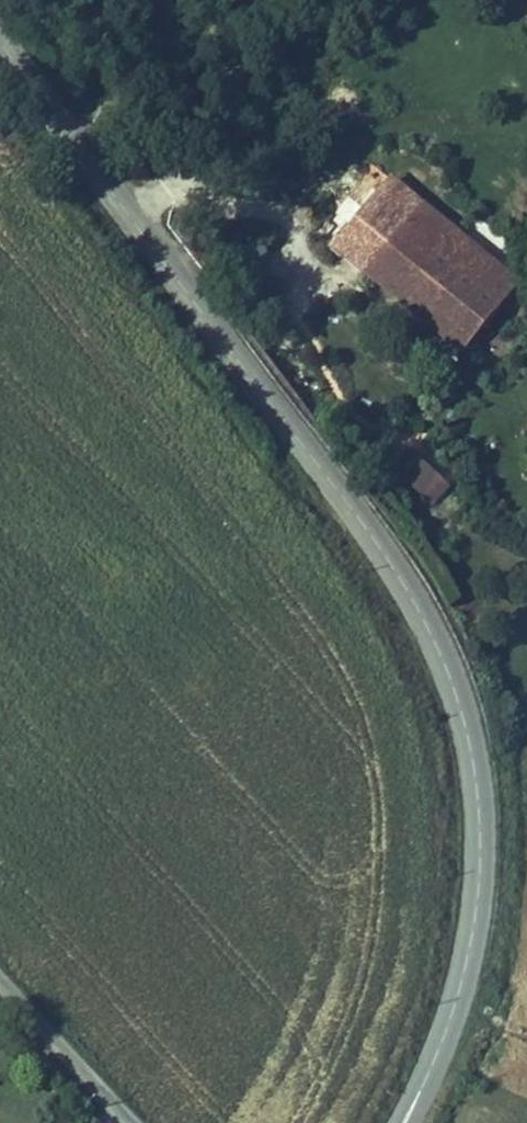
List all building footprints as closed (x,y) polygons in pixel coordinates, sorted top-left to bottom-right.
[(414,182),(386,159),(331,227),(360,250),(380,224),(414,182)] [(523,271),(414,182),(380,224),(442,273),(422,299),(472,337),(523,271)] [(380,224),(360,250),(422,299),(442,273),(380,224)] [(457,493),(413,450),(394,471),(437,514),(457,493)]
